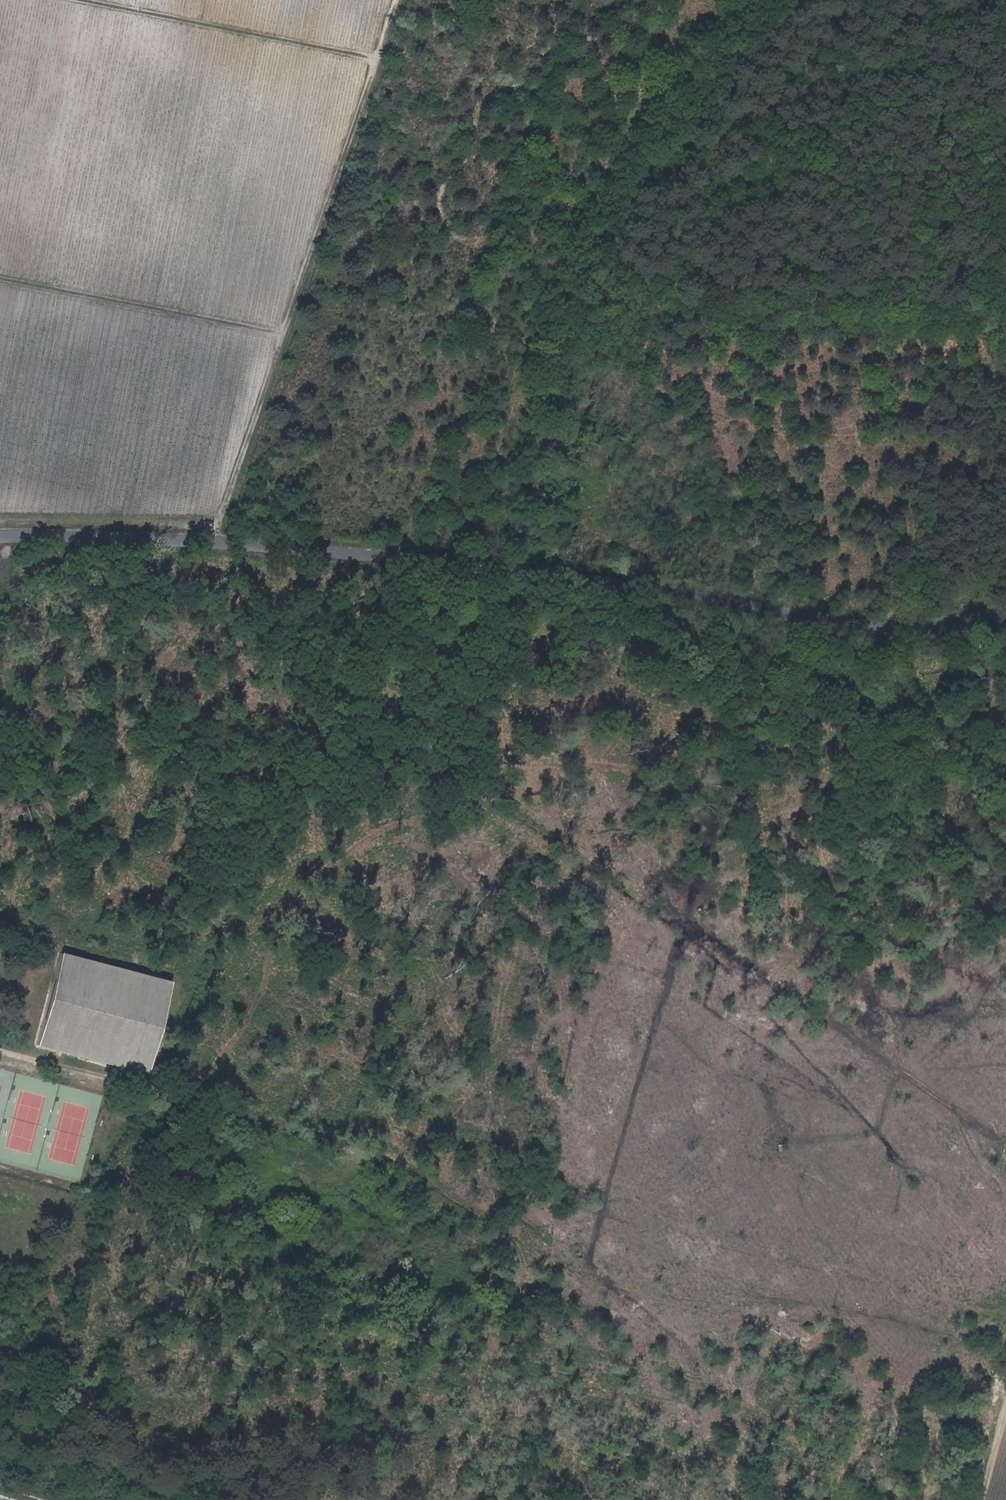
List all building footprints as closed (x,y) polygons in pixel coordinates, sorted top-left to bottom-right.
[(166,985),(56,954),(31,1046),(141,1076),(166,985)]
